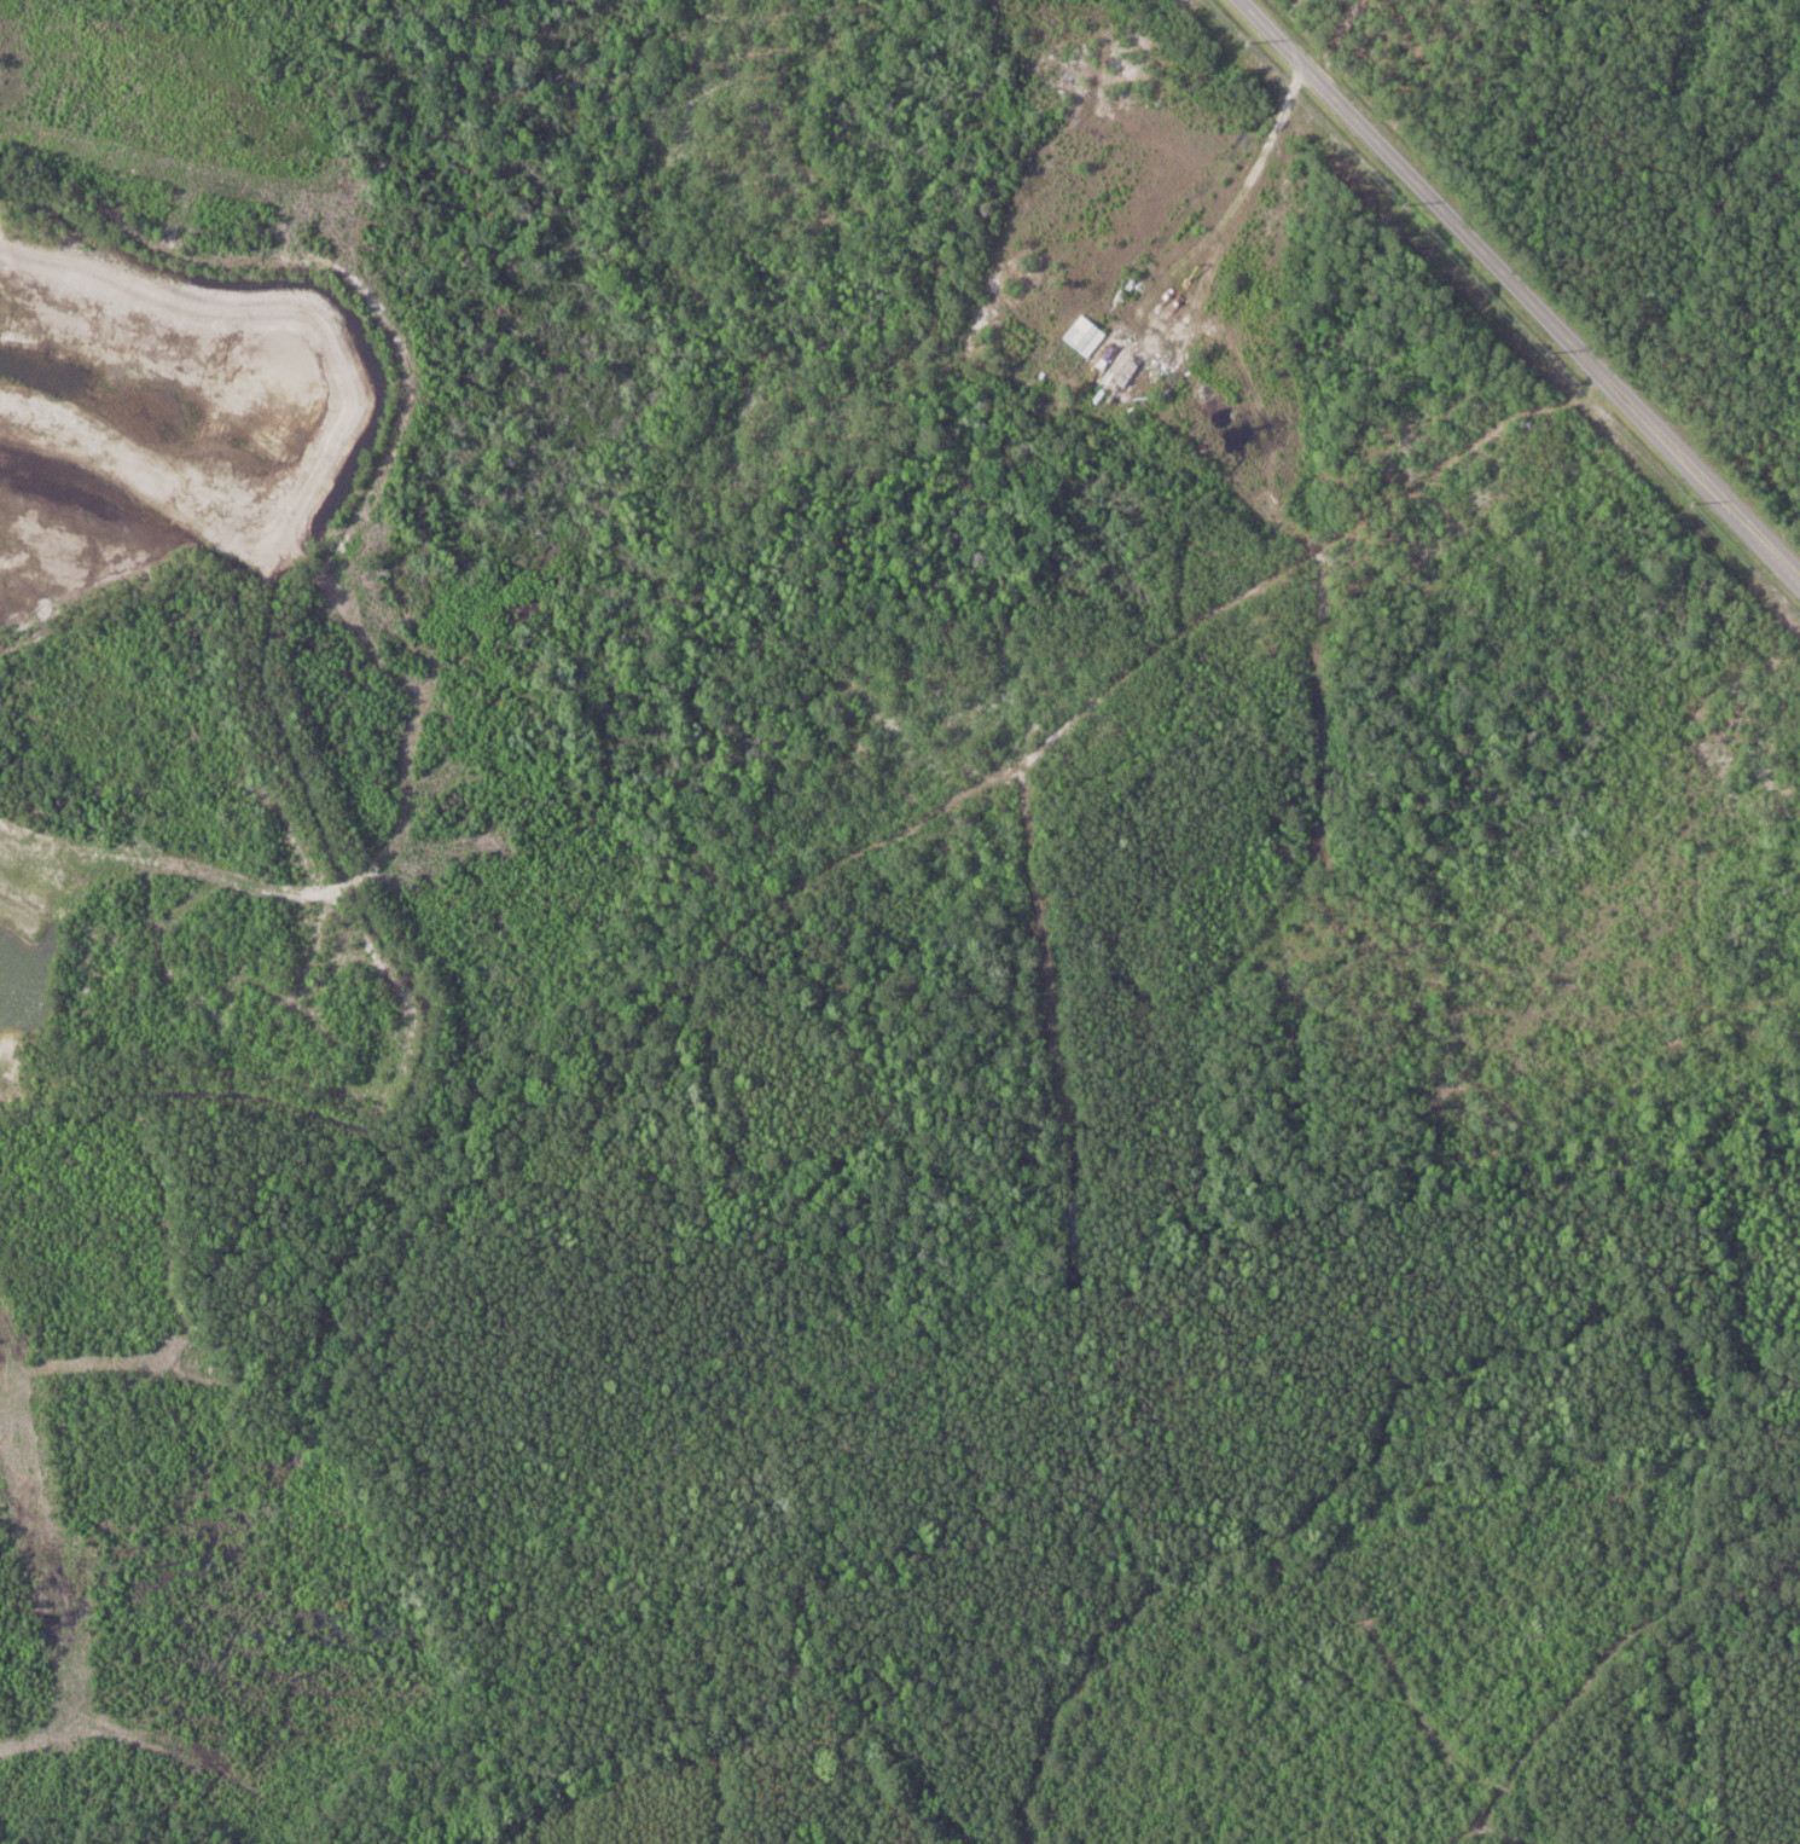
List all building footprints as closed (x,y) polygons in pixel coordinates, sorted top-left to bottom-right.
[(1089,357),(1107,334),(1083,315),(1065,338),(1089,357)]
